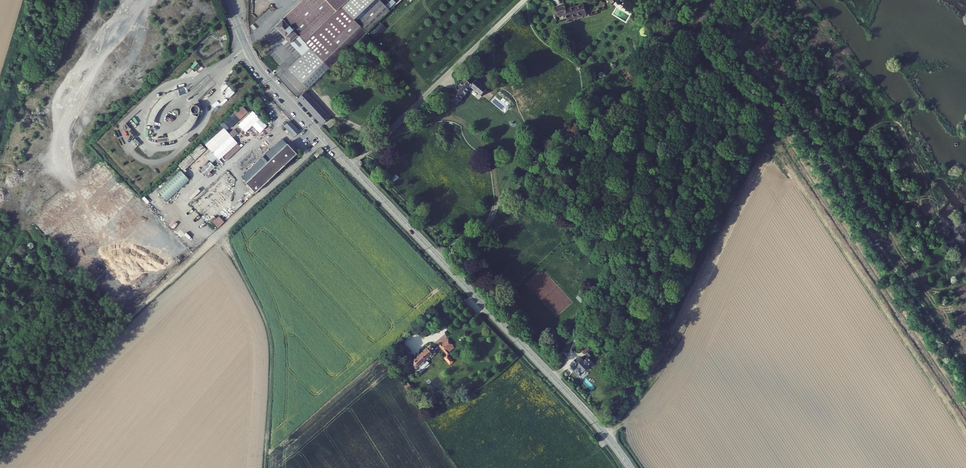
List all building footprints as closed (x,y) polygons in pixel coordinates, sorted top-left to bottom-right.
[(278,21),(305,50),(312,44),(331,65),(375,25),(386,15),(394,7),(388,0),(382,0),(361,19),(346,3),(349,0),(302,0),(278,21)] [(570,8),(562,10),(563,18),(572,17),(573,22),(594,17),(592,8),(571,12),(570,8)] [(386,15),(375,25),(379,30),(390,20),(386,15)] [(482,74),(473,83),(484,93),(490,86),(488,84),(490,82),(482,74)] [(458,100),(459,99),(473,83),(465,76),(450,93),(458,100)] [(331,111),(308,86),(299,94),(323,119),(331,111)] [(146,123),(146,125),(154,126),(154,124),(155,121),(156,117),(158,113),(162,109),(165,105),(170,102),(173,100),(176,99),(180,98),(181,97),(179,90),(174,91),(172,92),(166,95),(162,97),(160,99),(157,102),(153,107),(150,112),(149,115),(147,120),(146,123)] [(168,134),(170,141),(171,141),(176,139),(181,137),(184,134),(187,132),(191,128),(194,123),(196,119),(197,117),(191,114),(188,120),(187,121),(185,124),(181,127),(178,130),(175,131),(171,133),(168,134)] [(283,126),(294,136),(300,130),(289,120),(283,126)] [(205,145),(219,160),(238,143),(224,128),(205,145)] [(272,136),(276,141),(280,137),(276,132),(272,136)] [(246,178),(255,188),(298,148),(289,138),(246,178)] [(158,192),(167,201),(190,180),(181,171),(158,192)] [(213,221),(218,226),(223,222),(219,216),(213,221)] [(438,343),(446,352),(448,349),(441,340),(438,343)] [(590,344),(586,340),(579,346),(583,350),(590,344)] [(430,342),(421,350),(426,356),(433,349),(433,346),(430,342)] [(409,360),(414,366),(426,356),(421,350),(409,360)] [(586,354),(583,357),(579,353),(576,357),(575,356),(572,358),(573,359),(570,362),(573,366),(574,366),(577,370),(580,368),(581,368),(587,362),(590,359),(586,354)] [(415,371),(419,375),(426,368),(423,364),(415,371)] [(406,379),(401,384),(403,388),(409,383),(406,379)]
